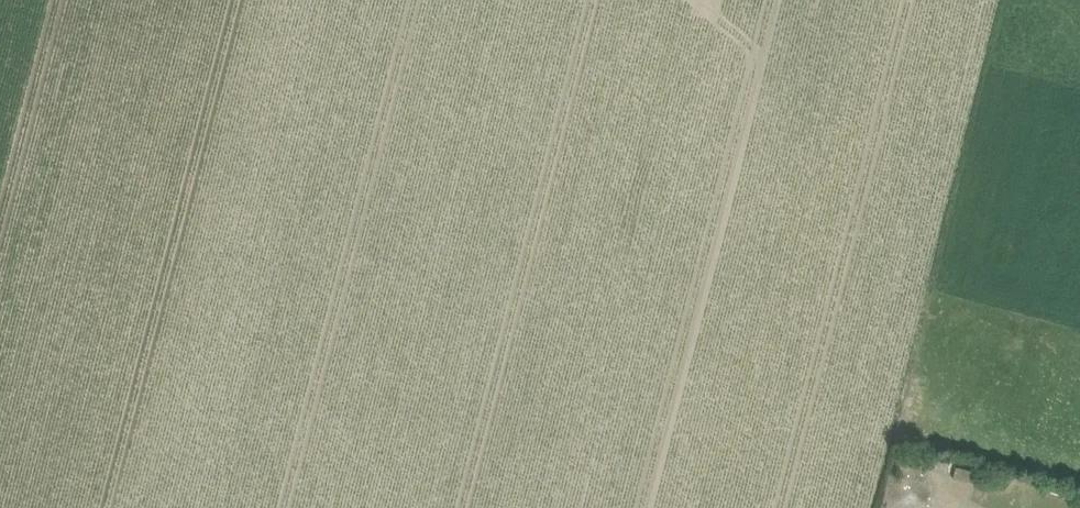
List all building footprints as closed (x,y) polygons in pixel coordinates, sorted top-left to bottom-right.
[(980,474),(956,468),(954,480),(977,486),(980,474)]
